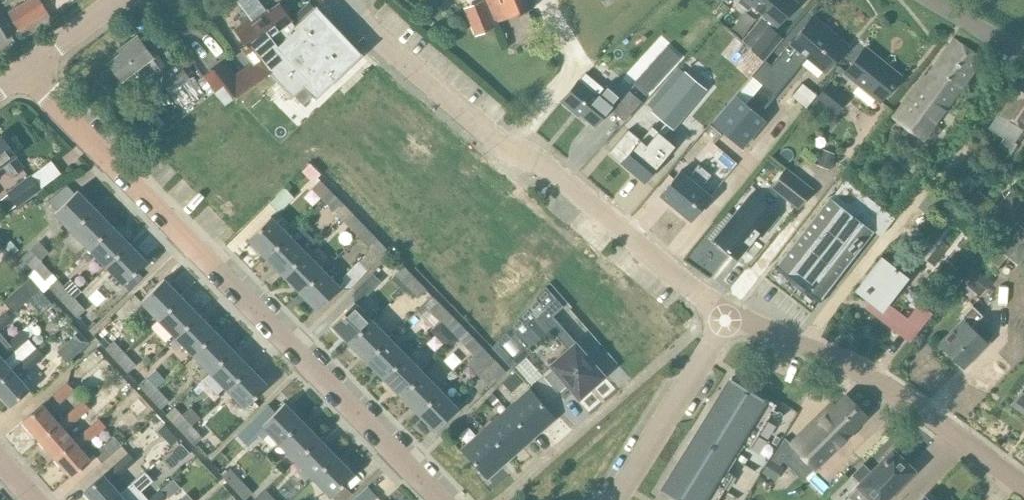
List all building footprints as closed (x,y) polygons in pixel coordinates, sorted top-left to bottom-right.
[(19,29),(25,38),(52,19),(47,11),(40,0),(29,0),(9,12),(19,29)] [(465,7),(476,35),(493,28),(482,0),(465,7)] [(530,0),(486,0),(495,22),(533,7),(530,0)] [(753,6),(777,25),(796,2),(794,0),(740,0),(738,3),(749,11),(753,6)] [(224,60),(204,76),(215,91),(225,104),(259,79),(270,71),(292,95),(293,94),(304,84),(315,97),(360,56),(362,54),(361,53),(356,57),(312,11),(317,6),(316,5),(314,7),(301,19),(295,25),(279,4),(270,11),(261,18),(257,13),(250,19),(249,18),(238,26),(239,27),(236,29),(246,43),(244,45),(245,46),(243,48),(253,61),(246,66),(235,74),(224,60)] [(235,7),(216,24),(226,35),(245,18),(235,7)] [(2,39),(2,40),(13,34),(0,13),(0,14),(0,41),(2,39)] [(771,64),(764,59),(751,75),(775,95),(807,56),(825,71),(845,46),(822,26),(823,24),(813,16),(791,42),(790,41),(771,64)] [(752,48),(765,59),(783,38),(769,27),(752,48)] [(122,80),(148,61),(156,72),(165,66),(153,49),(149,52),(137,35),(124,45),(127,48),(108,62),(122,80)] [(926,76),(914,92),(895,120),(912,132),(969,48),(954,38),(928,77),(926,76)] [(880,101),(888,91),(900,76),(865,47),(845,71),(839,66),(835,71),(842,76),(845,72),(880,101)] [(969,48),(912,132),(926,142),(983,58),(969,48)] [(183,68),(164,83),(171,92),(190,77),(183,68)] [(629,129),(610,151),(622,161),(622,162),(645,181),(660,163),(675,145),(663,136),(671,127),(673,129),(706,89),(685,71),(684,72),(654,109),(652,111),(666,123),(658,131),(652,126),(641,140),(629,129)] [(1012,94),(990,126),(992,127),(991,129),(1000,135),(1001,134),(1004,135),(999,144),(1011,152),(1017,142),(1014,140),(1023,128),(1023,78),(1023,77),(1012,94)] [(578,81),(574,86),(561,101),(574,112),(576,109),(594,124),(609,107),(610,108),(620,96),(612,89),(608,93),(597,83),(591,91),(578,81)] [(791,96),(806,107),(816,93),(801,82),(791,96)] [(821,92),(841,108),(848,99),(827,84),(821,92)] [(613,110),(624,120),(641,100),(629,91),(613,110)] [(837,113),(841,108),(821,92),(817,97),(837,113)] [(743,147),(764,121),(733,96),(712,121),(743,147)] [(696,117),(684,131),(695,140),(707,126),(696,117)] [(12,175),(23,167),(14,155),(15,155),(1,136),(0,137),(0,166),(2,164),(11,176),(12,175)] [(829,169),(835,153),(823,149),(817,165),(829,169)] [(323,200),(332,191),(318,177),(321,174),(310,163),(302,171),(316,185),(312,189),(323,200)] [(680,171),(674,179),(661,194),(691,219),(710,196),(700,187),(711,174),(699,164),(688,177),(680,171)] [(785,167),(770,187),(784,198),(798,208),(813,188),(785,167)] [(31,175),(7,193),(17,206),(41,188),(31,175)] [(820,294),(822,296),(836,278),(834,276),(871,230),(880,238),(895,218),(846,179),(784,259),(781,257),(779,259),(782,261),(775,270),(795,285),(800,279),(819,293),(818,295),(819,295),(820,294)] [(293,197),(285,188),(270,203),(279,211),(293,197)] [(980,215),(992,200),(978,189),(966,204),(980,215)] [(1023,214),(1023,199),(1013,190),(1011,189),(987,218),(1007,234),(1023,214)] [(55,212),(55,213),(51,217),(57,223),(61,219),(72,230),(95,208),(78,190),(55,212)] [(332,191),(323,200),(340,218),(349,209),(332,191)] [(727,231),(719,242),(738,257),(750,242),(758,232),(764,236),(780,216),(752,194),(746,201),(736,213),(724,228),(727,231)] [(950,203),(941,215),(951,222),(960,210),(950,203)] [(112,225),(95,208),(72,230),(89,248),(112,225)] [(349,209),(340,218),(358,235),(366,227),(349,209)] [(271,216),(262,225),(248,239),(265,256),(288,234),(271,216)] [(89,262),(96,255),(107,266),(130,243),(112,225),(89,248),(82,255),(89,262)] [(999,249),(985,264),(995,272),(1008,257),(1016,264),(1023,255),(1023,229),(1020,225),(999,249)] [(344,279),(340,287),(340,288),(351,288),(388,250),(366,227),(358,235),(371,249),(342,277),(344,279)] [(288,234),(265,256),(283,274),(306,252),(288,234)] [(13,255),(19,249),(11,240),(4,246),(13,255)] [(22,257),(33,269),(41,260),(50,252),(39,240),(22,257)] [(147,261),(130,243),(107,266),(124,284),(147,261)] [(306,252),(283,274),(300,292),(323,269),(306,252)] [(882,256),(868,274),(856,289),(871,301),(866,307),(909,340),(931,313),(919,304),(908,318),(888,303),(908,277),(882,256)] [(41,260),(33,269),(45,281),(53,273),(41,260)] [(407,286),(415,277),(404,266),(395,274),(396,275),(392,278),(403,289),(407,286)] [(323,269),(300,292),(317,309),(340,287),(323,269)] [(981,297),(993,282),(980,270),(967,286),(981,297)] [(365,297),(380,282),(371,274),(356,289),(365,297)] [(41,288),(30,277),(3,301),(13,312),(41,288)] [(415,277),(407,286),(419,298),(427,289),(415,277)] [(66,305),(75,297),(80,292),(69,280),(63,285),(57,278),(48,286),(66,305)] [(164,278),(150,292),(141,301),(158,319),(181,296),(164,278)] [(493,346),(492,346),(512,369),(533,351),(529,347),(551,328),(568,348),(550,364),(554,368),(545,376),(558,391),(567,384),(571,388),(572,388),(579,396),(613,364),(615,363),(616,363),(616,362),(615,361),(612,358),(610,356),(607,353),(603,348),(600,346),(589,332),(572,311),(570,309),(568,306),(564,302),(560,299),(552,290),(547,285),(546,286),(544,289),(541,292),(493,346)] [(199,314),(181,296),(158,319),(175,336),(199,314)] [(86,309),(75,297),(66,305),(77,317),(86,309)] [(355,301),(346,310),(331,324),(349,342),(372,319),(355,301)] [(441,321),(450,312),(438,301),(430,310),(441,321)] [(972,304),(965,312),(960,317),(963,320),(940,344),(963,366),(987,342),(972,327),(983,315),(972,304)] [(13,320),(6,311),(0,316),(0,331),(13,320)] [(450,312),(441,321),(453,333),(461,324),(450,312)] [(199,314),(175,336),(193,354),(216,331),(199,314)] [(372,319),(349,342),(366,359),(389,337),(372,319)] [(13,370),(12,369),(4,360),(28,339),(29,338),(22,330),(9,341),(0,349),(0,381),(13,370)] [(458,338),(475,356),(484,348),(466,330),(458,338)] [(57,351),(67,362),(89,342),(79,331),(72,337),(72,338),(57,351)] [(233,349),(216,331),(193,354),(210,372),(233,349)] [(9,341),(0,332),(0,349),(9,341)] [(389,337),(366,359),(383,377),(407,354),(389,337)] [(12,369),(36,349),(28,339),(4,360),(12,369)] [(106,348),(106,349),(116,360),(124,352),(114,341),(106,348)] [(25,392),(29,389),(19,378),(45,356),(38,347),(36,349),(12,369),(13,370),(0,381),(0,393),(10,405),(25,392)] [(506,371),(484,348),(475,356),(468,363),(490,386),(506,371)] [(210,372),(227,390),(251,367),(233,349),(210,372)] [(83,372),(102,356),(97,350),(78,366),(83,372)] [(136,365),(124,352),(116,360),(128,373),(136,365)] [(407,354),(383,377),(401,395),(424,372),(407,354)] [(268,385),(251,367),(227,390),(245,407),(268,385)] [(424,372),(401,395),(418,413),(441,390),(424,372)] [(514,373),(503,383),(511,393),(523,383),(514,373)] [(138,384),(150,396),(158,389),(146,377),(138,384)] [(731,377),(731,378),(660,491),(676,499),(718,499),(724,489),(733,475),(728,471),(743,445),(748,449),(776,404),(731,377)] [(75,390),(68,382),(53,395),(60,403),(75,390)] [(1023,387),(1012,403),(1023,412),(1023,387)] [(169,401),(158,389),(150,396),(161,409),(169,401)] [(507,409),(532,438),(555,418),(530,389),(507,409)] [(143,418),(147,423),(149,425),(157,418),(132,390),(118,402),(127,412),(133,407),(143,418)] [(441,390),(418,413),(435,430),(459,407),(441,390)] [(814,468),(853,430),(868,416),(847,394),(831,409),(828,406),(790,443),(791,444),(779,455),(798,474),(809,462),(814,468)] [(39,439),(55,457),(74,441),(74,440),(65,431),(90,409),(82,400),(58,422),(39,439)] [(285,402),(270,416),(262,424),(280,442),(302,420),(285,402)] [(23,420),(39,439),(58,422),(42,404),(23,420)] [(485,429),(510,458),(532,438),(507,409),(485,429)] [(172,421),(183,433),(192,425),(181,413),(172,421)] [(71,476),(87,463),(90,459),(81,449),(106,427),(99,418),(74,440),(74,441),(55,457),(71,476)] [(319,438),(302,420),(280,442),(297,460),(319,438)] [(192,425),(183,433),(194,445),(203,437),(192,425)] [(170,429),(162,437),(170,446),(178,438),(170,429)] [(510,458),(485,429),(462,449),(487,477),(510,458)] [(102,463),(123,445),(115,436),(94,454),(102,463)] [(337,456),(319,438),(297,460),(314,478),(337,456)] [(181,443),(162,459),(171,469),(189,452),(181,443)] [(848,496),(852,499),(883,499),(896,487),(913,470),(906,464),(909,461),(898,449),(895,452),(893,450),(872,472),(863,464),(853,474),(861,483),(859,485),(848,496)] [(93,499),(111,499),(120,493),(112,484),(136,462),(128,453),(85,491),(93,499)] [(332,495),(340,488),(354,474),(337,456),(314,478),(332,495)] [(771,458),(762,473),(776,482),(785,467),(780,464),(772,459),(771,458)] [(734,482),(752,488),(758,470),(740,463),(734,482)] [(222,475),(233,487),(241,480),(230,468),(222,475)] [(152,479),(151,478),(144,471),(130,484),(137,492),(152,479)] [(241,480),(233,487),(245,499),(253,492),(241,480)] [(353,499),(373,499),(377,497),(368,487),(353,499)] [(168,497),(160,489),(147,499),(164,499),(168,497)]
